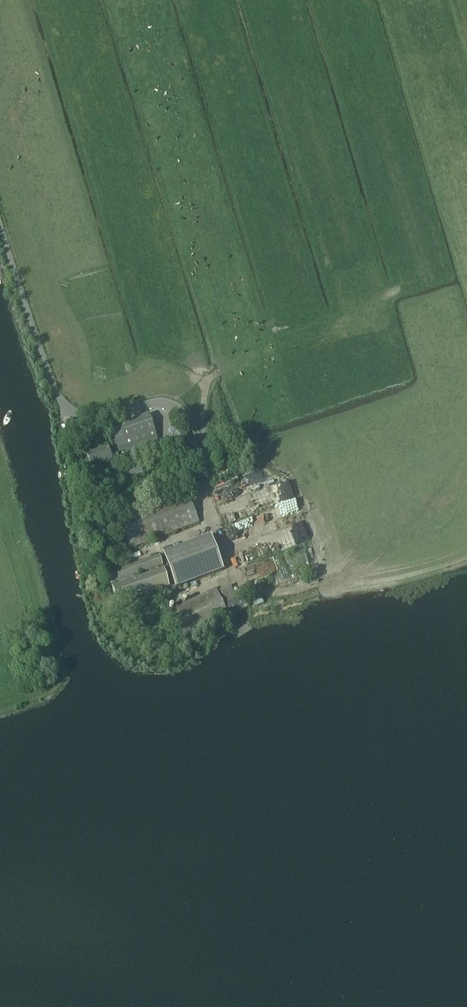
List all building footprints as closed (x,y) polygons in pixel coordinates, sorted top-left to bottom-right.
[(127,449),(157,440),(157,439),(149,415),(125,423),(111,427),(120,452),(127,449)] [(184,429),(173,432),(180,452),(190,448),(184,429)] [(155,451),(160,450),(161,449),(157,440),(127,449),(130,459),(155,451)] [(107,447),(87,454),(92,468),(112,461),(107,447)] [(161,452),(160,450),(155,451),(158,461),(164,460),(162,452),(161,452)] [(118,517),(130,548),(199,522),(187,491),(118,517)] [(210,537),(192,543),(163,553),(173,584),(191,579),(221,568),(212,540),(210,537)] [(118,581),(119,583),(112,586),(118,604),(170,586),(163,568),(135,578),(135,575),(163,565),(159,555),(107,573),(111,584),(118,581)] [(166,613),(180,641),(229,615),(225,607),(215,588),(166,613)] [(248,606),(243,593),(225,607),(229,615),(248,606)] [(151,607),(144,609),(147,616),(153,615),(151,607)]
